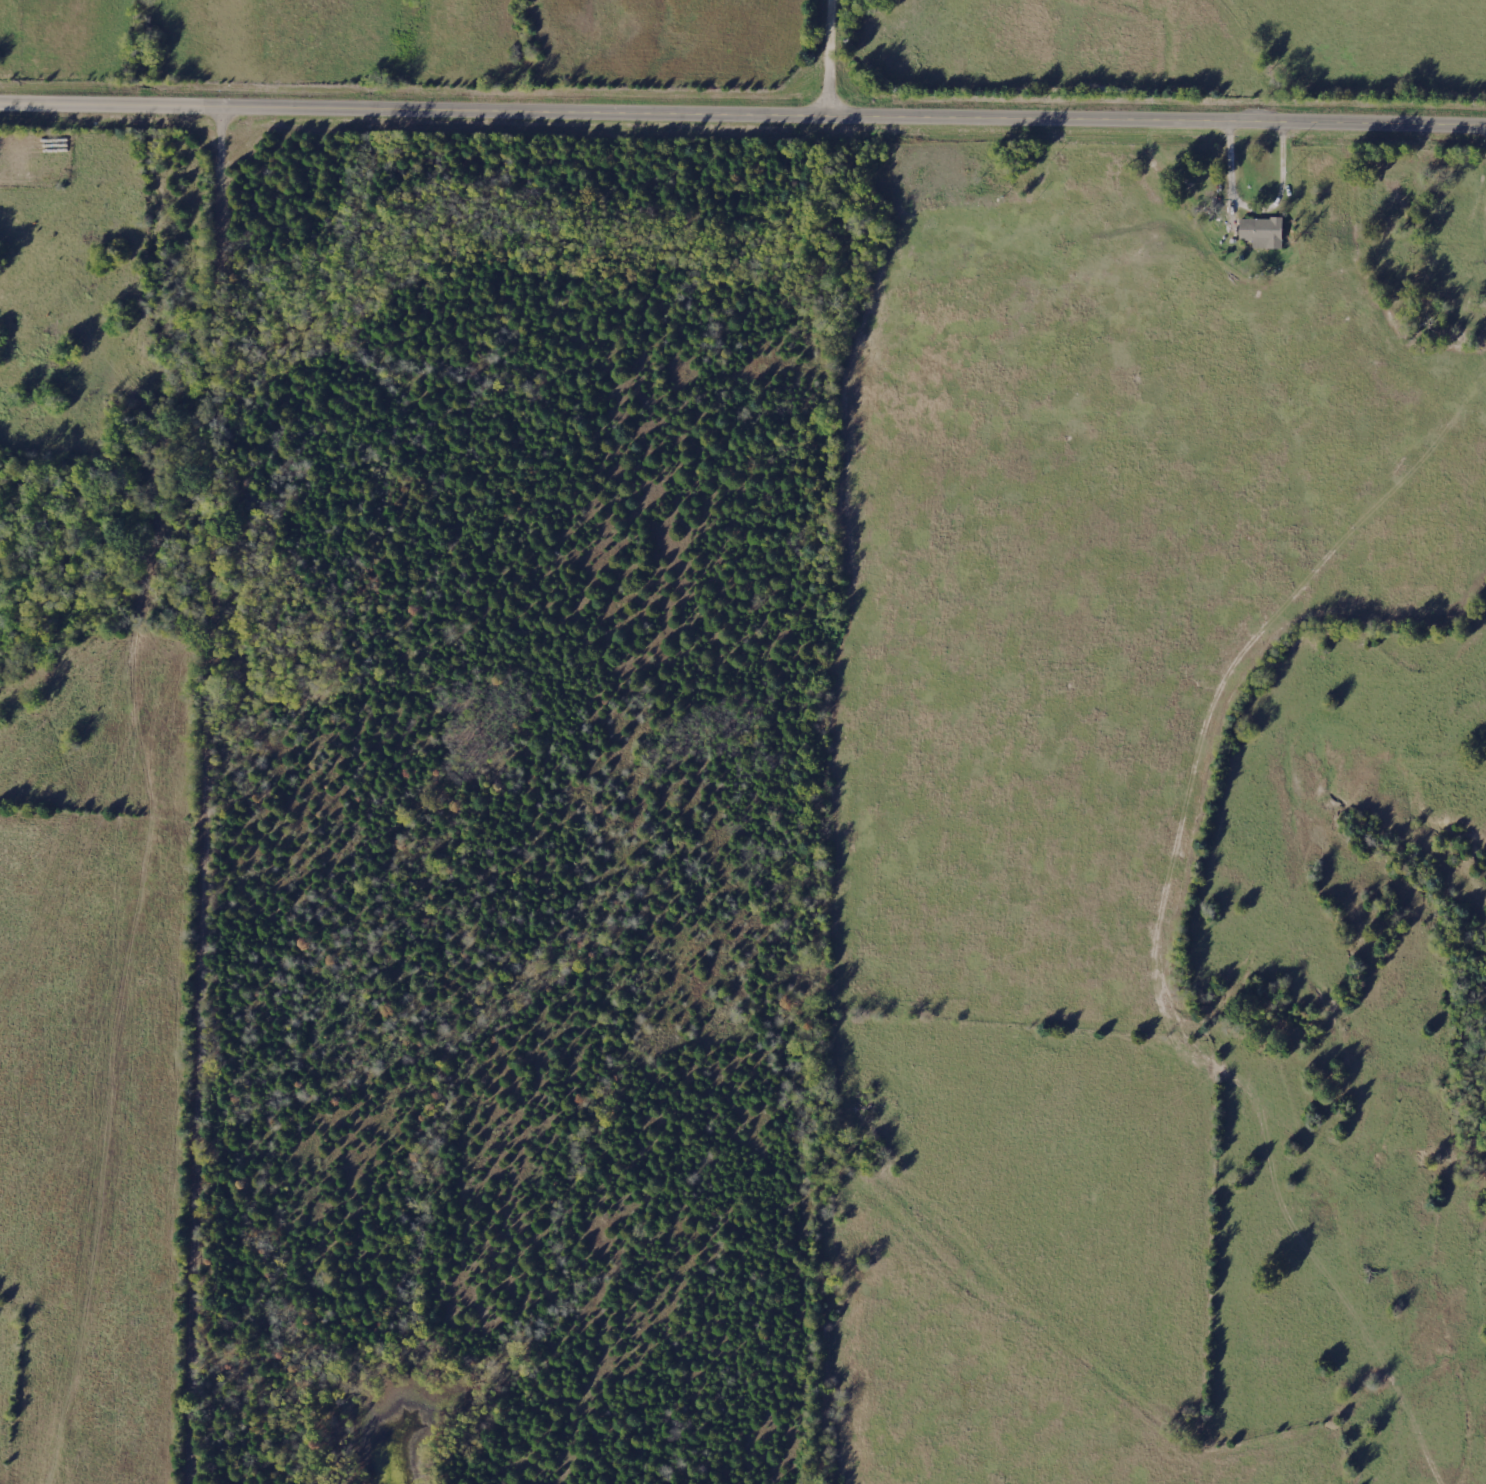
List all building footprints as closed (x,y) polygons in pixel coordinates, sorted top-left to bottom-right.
[(1253,250),(1282,250),(1283,220),(1240,220),(1239,241),(1253,242),(1253,250)]
